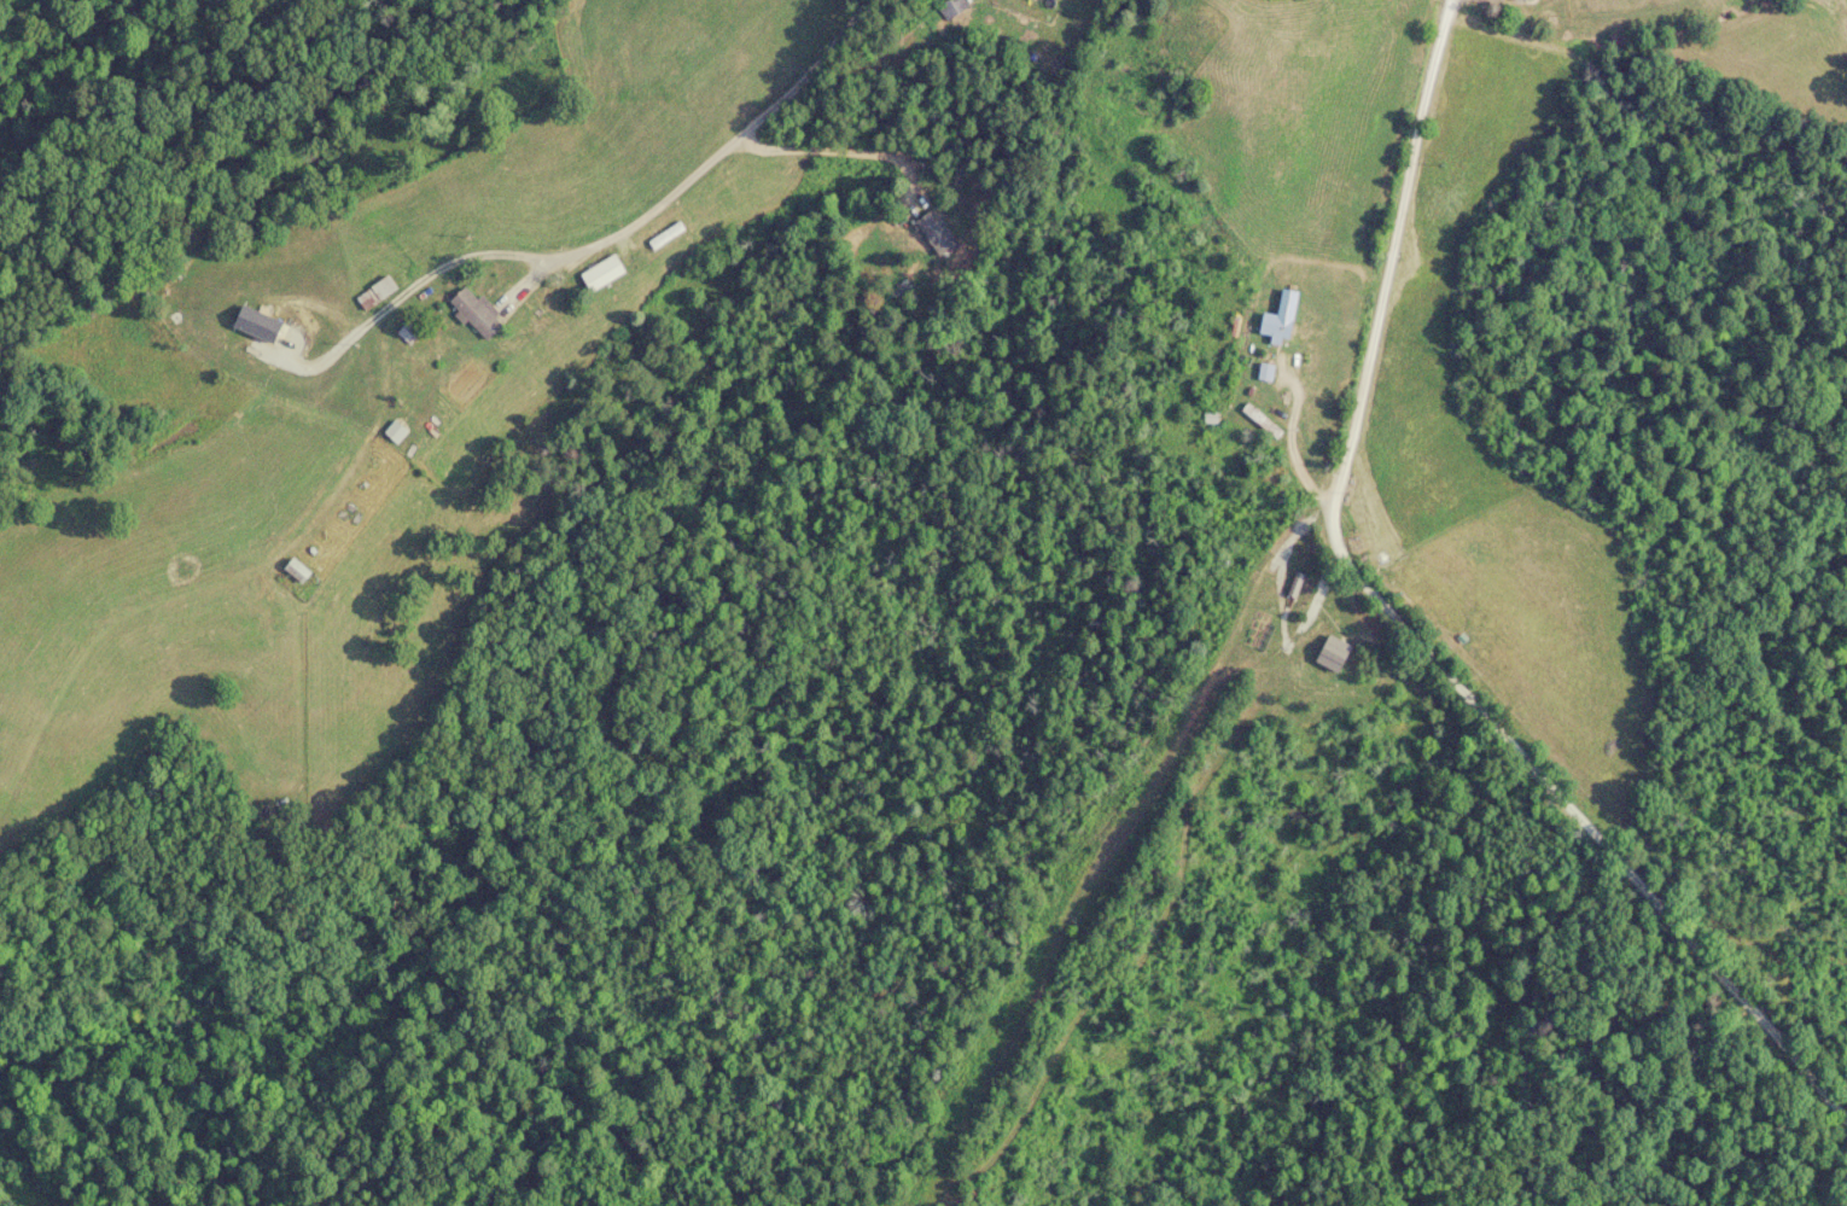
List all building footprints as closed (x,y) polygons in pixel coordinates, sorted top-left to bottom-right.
[(945,21),(971,10),(967,0),(949,0),(938,5),(945,21)] [(916,225),(941,258),(959,245),(934,212),(916,225)] [(684,231),(679,224),(650,243),(655,251),(684,231)] [(569,284),(576,295),(623,268),(617,257),(569,284)] [(398,290),(389,277),(370,290),(379,303),(398,290)] [(488,342),(507,324),(482,297),(479,300),(468,289),(452,304),(488,342)] [(1272,337),(1272,343),(1291,345),(1294,318),(1263,315),(1261,335),(1272,337)] [(303,583),(311,574),(295,559),(286,568),(303,583)]
